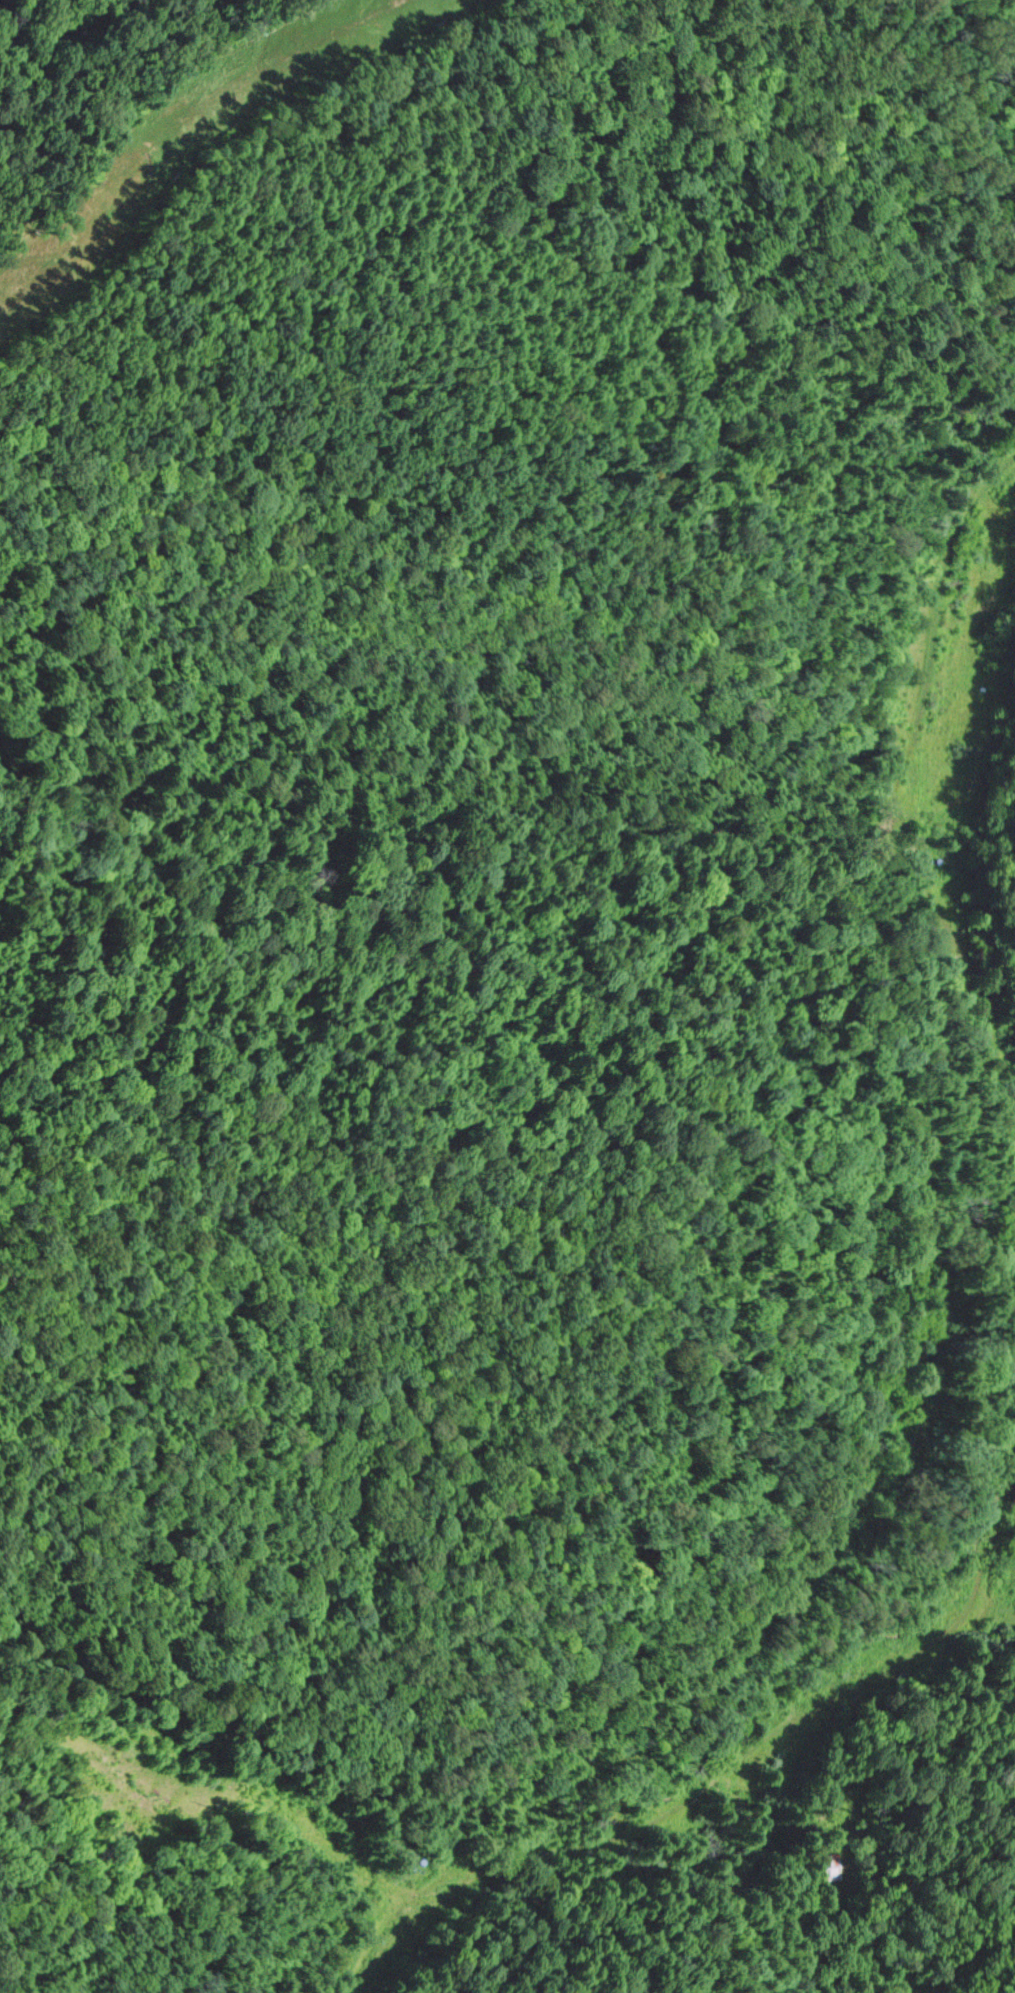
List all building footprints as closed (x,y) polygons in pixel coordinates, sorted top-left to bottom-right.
[(821,1854),(819,1880),(839,1881),(840,1855),(821,1854)]
